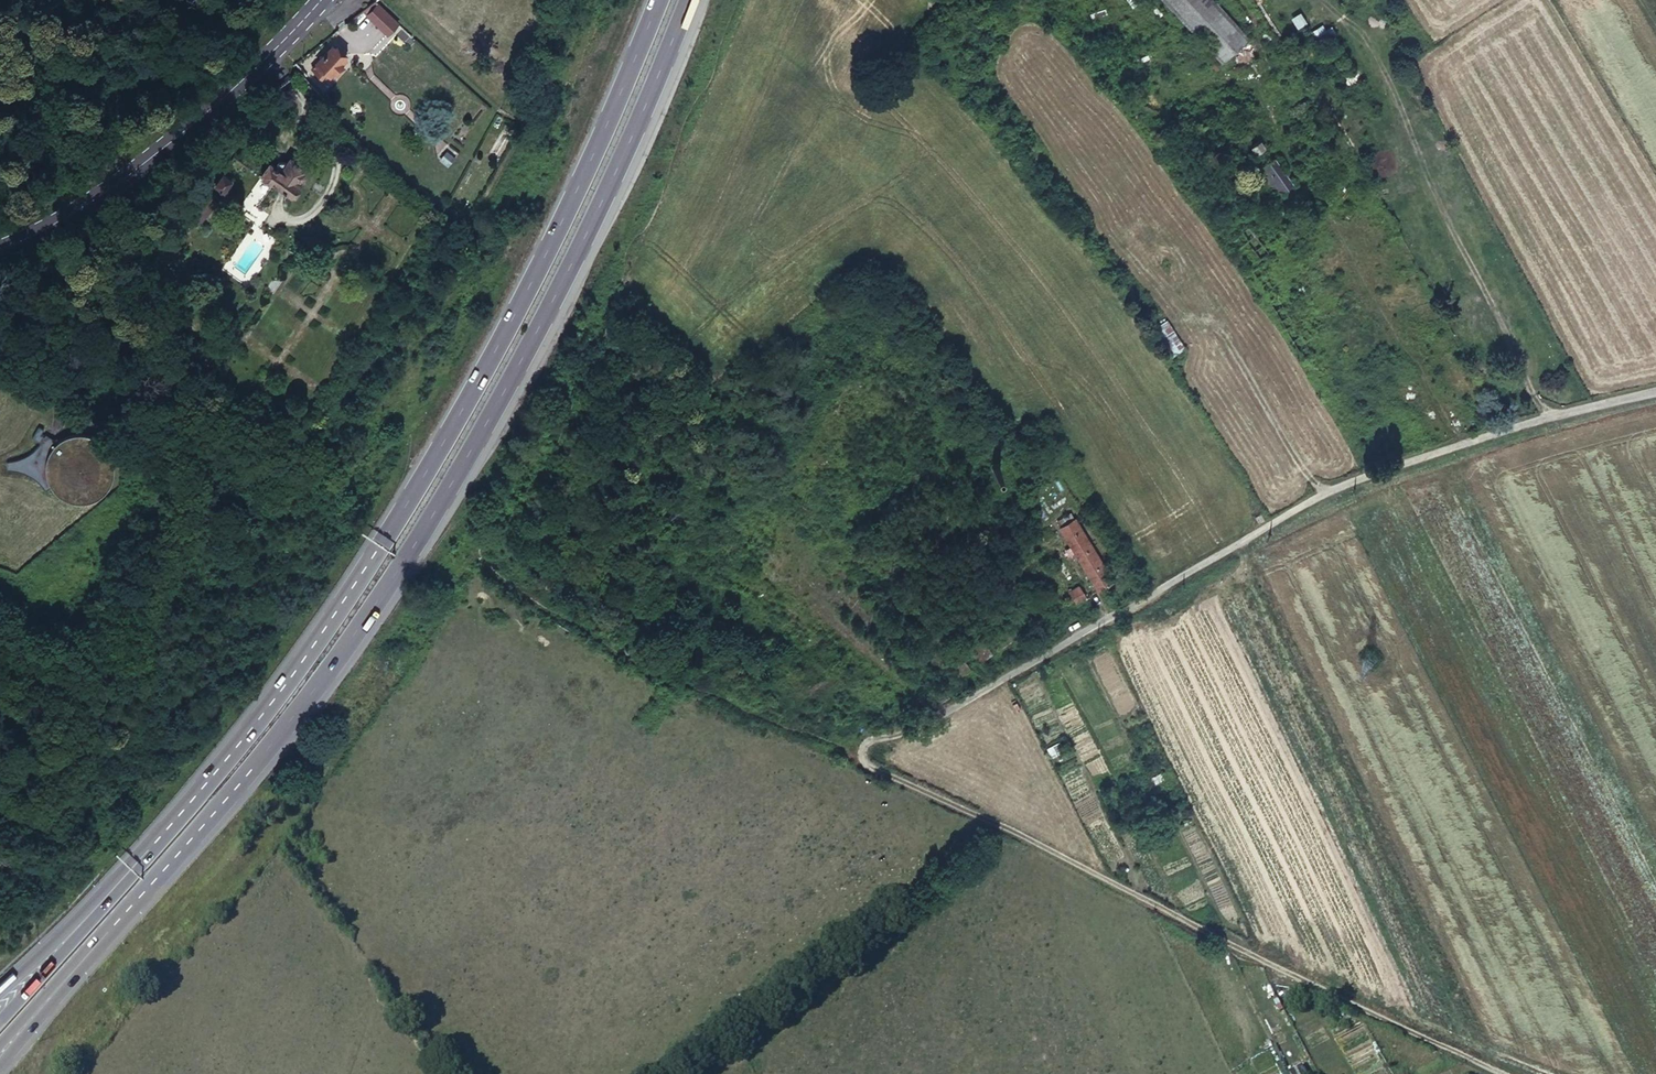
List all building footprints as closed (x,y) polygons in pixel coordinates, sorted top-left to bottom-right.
[(1223,60),(1245,39),(1208,0),(1166,0),(1223,60)] [(1339,1),(1345,10),(1359,0),(1341,0),(1339,1)] [(360,11),(376,32),(389,21),(372,1),(360,11)] [(331,47),(311,68),(320,76),(325,72),(329,76),(344,59),(331,47)] [(1188,52),(1181,58),(1191,68),(1197,63),(1188,52)] [(1250,124),(1242,129),(1248,138),(1256,133),(1250,124)] [(1261,140),(1252,146),(1257,154),(1266,148),(1261,140)] [(1386,154),(1362,168),(1368,178),(1391,164),(1386,154)] [(271,163),(261,176),(270,182),(271,181),(288,193),(292,192),(296,186),(295,181),(304,169),(289,159),(286,163),(283,161),(278,162),(275,166),(271,163)] [(1291,186),(1274,161),(1266,167),(1272,175),(1268,178),(1271,181),(1267,183),(1276,196),(1291,186)] [(221,173),(214,183),(219,187),(219,188),(219,189),(220,191),(221,191),(222,192),(223,191),(224,190),(225,189),(224,188),(224,187),(223,186),(229,178),(221,173)] [(194,210),(202,216),(217,197),(209,191),(194,210)] [(249,202),(244,210),(258,219),(263,210),(249,202)] [(1256,267),(1251,270),(1268,300),(1274,296),(1256,267)] [(1277,299),(1270,304),(1284,328),(1292,323),(1277,299)] [(1166,322),(1152,331),(1170,358),(1183,349),(1166,322)] [(49,460),(37,458),(32,480),(46,483),(46,484),(46,485),(47,486),(48,488),(48,490),(50,492),(51,493),(52,496),(53,497),(54,498),(55,499),(57,500),(58,501),(59,502),(61,503),(62,504),(63,505),(65,506),(67,507),(69,507),(72,508),(74,509),(76,509),(77,509),(80,509),(82,509),(86,508),(88,508),(91,507),(92,506),(95,505),(97,504),(99,503),(100,502),(103,500),(104,498),(106,496),(107,494),(108,493),(109,492),(110,490),(111,489),(112,487),(112,485),(113,483),(113,482),(113,480),(114,478),(114,476),(114,475),(114,473),(114,472),(114,470),(114,469),(114,468),(114,466),(113,464),(113,463),(112,461),(112,460),(111,459),(110,458),(110,457),(109,455),(108,454),(106,453),(105,451),(102,449),(101,448),(100,448),(99,447),(98,446),(97,445),(96,444),(94,444),(93,443),(91,442),(88,442),(86,441),(84,440),(82,440),(80,440),(78,440),(76,440),(74,441),(73,441),(71,441),(69,442),(66,443),(64,444),(62,445),(59,447),(57,449),(55,451),(53,452),(51,456),(49,458),(49,460)] [(996,461),(995,461),(993,461),(992,462),(991,463),(990,464),(989,466),(989,467),(990,469),(991,470),(992,471),(993,471),(995,471),(997,471),(998,470),(999,469),(999,468),(1000,466),(999,465),(999,463),(998,462),(996,461)] [(1257,512),(1248,517),(1253,526),(1262,520),(1257,512)] [(1101,564),(1074,519),(1059,528),(1098,591),(1112,582),(1108,576),(1115,572),(1107,560),(1101,564)] [(1077,587),(1068,593),(1075,604),(1085,598),(1077,587)] [(941,685),(934,689),(940,699),(947,694),(941,685)]
